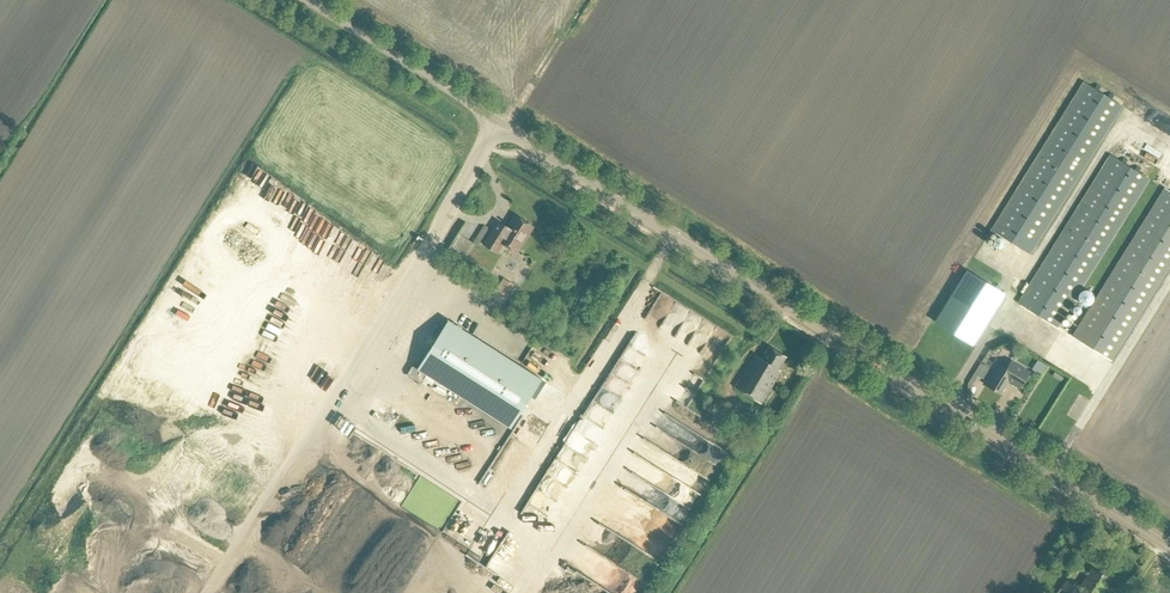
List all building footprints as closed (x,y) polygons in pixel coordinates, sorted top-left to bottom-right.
[(1029,256),(1122,106),(1083,82),(990,231),(1029,256)] [(1056,327),(1148,179),(1109,155),(1017,303),(1056,327)] [(1111,359),(1169,264),(1169,192),(1165,188),(1073,336),(1111,359)] [(517,251),(532,226),(515,215),(507,227),(498,221),(484,243),(497,252),(503,242),(517,251)] [(481,242),(492,227),(486,223),(476,238),(481,242)] [(972,344),(1004,293),(965,270),(934,321),(972,344)] [(505,278),(499,289),(508,295),(515,285),(505,278)] [(541,379),(488,345),(449,320),(448,319),(418,367),(415,366),(413,367),(409,373),(409,375),(412,377),(411,377),(420,383),(426,374),(457,394),(510,427),(541,379)] [(779,369),(786,356),(769,346),(761,358),(755,354),(735,387),(762,403),(781,370),(779,369)] [(1029,371),(1010,360),(1005,368),(998,364),(985,384),(1000,393),(1008,381),(1019,388),(1029,371)] [(974,373),(982,378),(988,368),(980,363),(974,373)] [(1054,372),(1052,376),(1060,381),(1063,377),(1054,372)] [(652,506),(652,517),(663,517),(662,506),(652,506)] [(572,549),(622,582),(630,568),(633,570),(637,563),(631,559),(629,562),(583,533),(572,549)] [(1111,579),(1094,567),(1080,587),(1068,579),(1059,592),(1102,592),(1111,579)]
